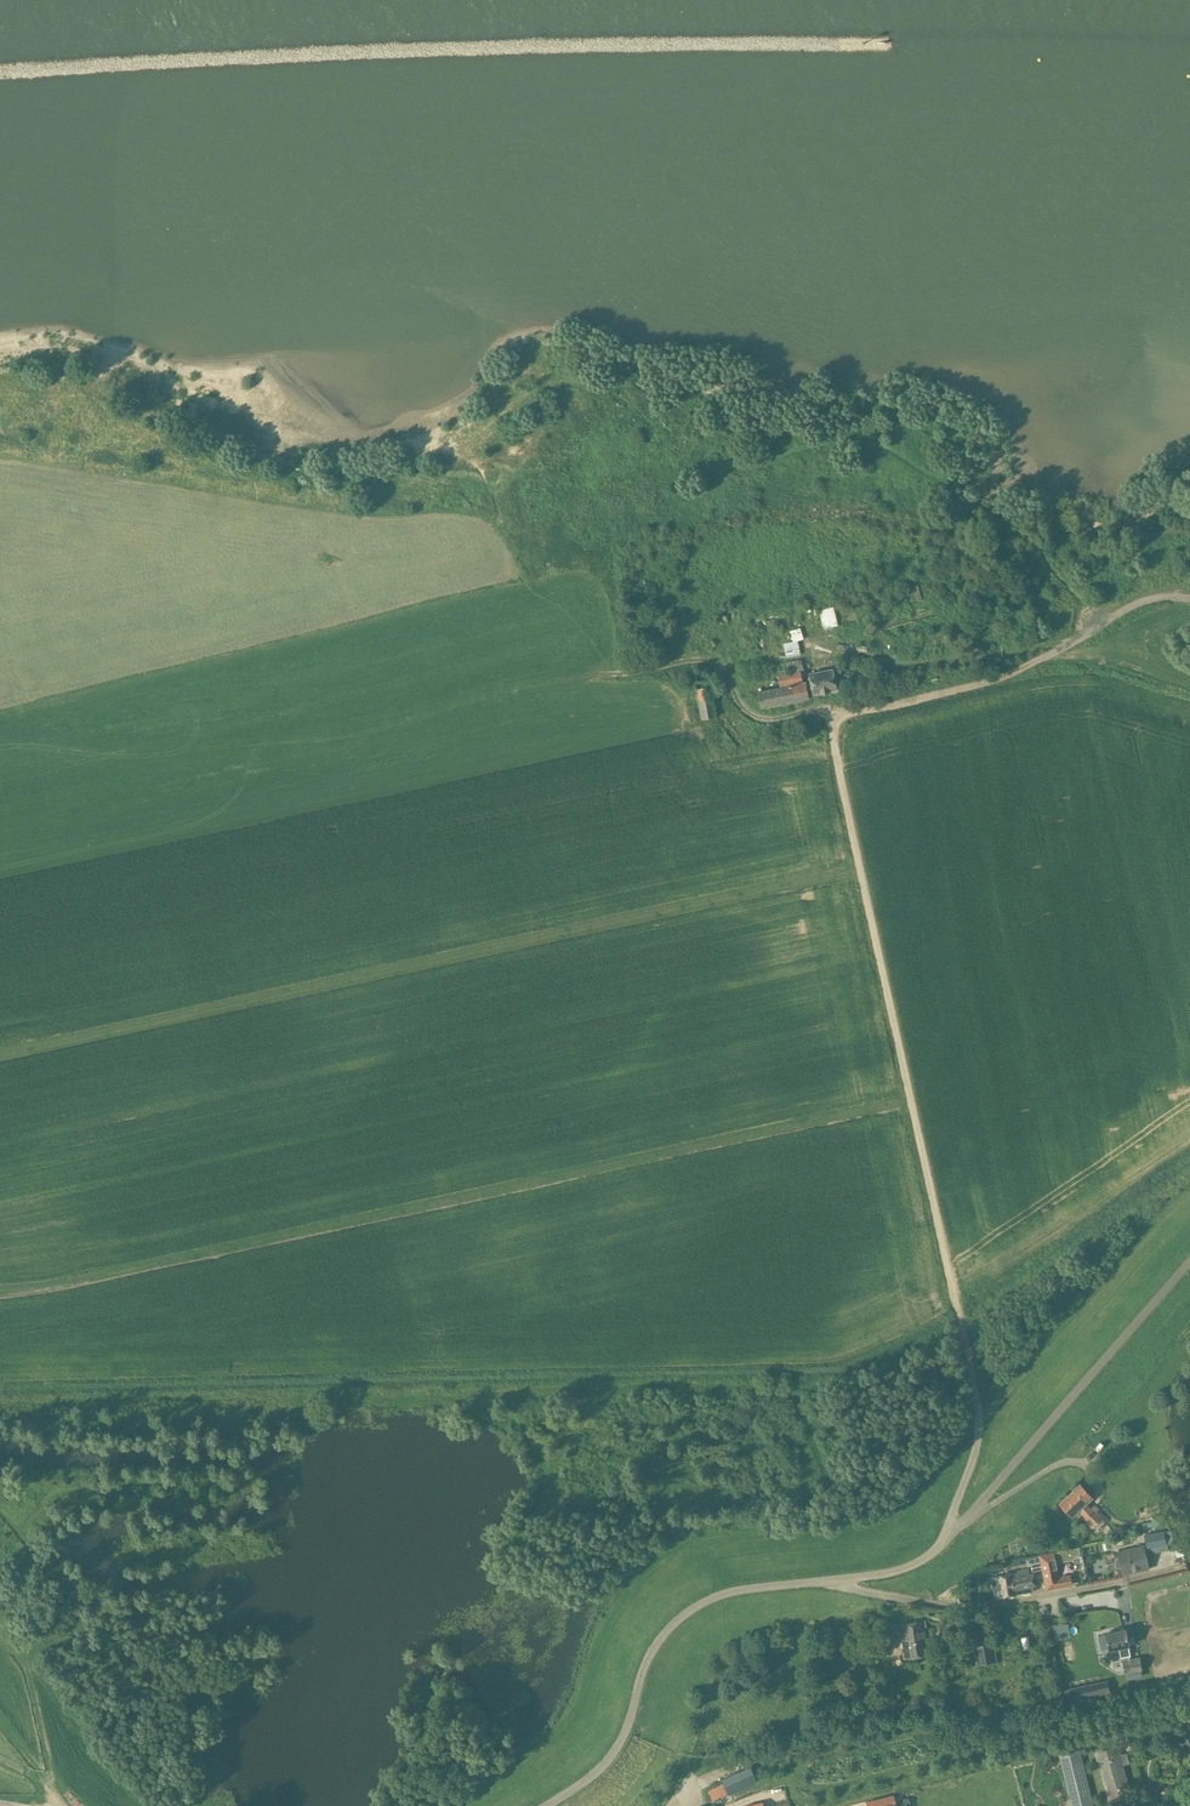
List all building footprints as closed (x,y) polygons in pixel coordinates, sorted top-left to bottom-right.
[(920,581),(914,582),(916,598),(923,597),(920,581)] [(833,605),(819,610),(826,630),(840,626),(833,605)] [(791,629),(793,639),(784,641),(787,655),(802,652),(799,639),(804,638),(801,626),(791,629)] [(787,662),(789,672),(778,674),(781,687),(758,691),(761,708),(809,698),(806,681),(803,682),(801,670),(803,669),(801,659),(787,662)] [(814,695),(838,690),(833,668),(809,672),(814,695)] [(717,716),(711,681),(696,684),(702,718),(717,716)] [(1080,1483),(1059,1503),(1072,1517),(1079,1511),(1083,1516),(1082,1518),(1092,1528),(1094,1527),(1097,1530),(1104,1523),(1101,1520),(1104,1517),(1099,1513),(1097,1511),(1092,1506),(1091,1508),(1087,1503),(1088,1502),(1093,1497),(1080,1483)] [(1164,1514),(1152,1516),(1153,1520),(1154,1529),(1166,1527),(1164,1514)] [(1164,1530),(1144,1534),(1147,1549),(1167,1545),(1167,1544),(1164,1530)] [(1143,1545),(1118,1551),(1119,1558),(1117,1559),(1115,1560),(1117,1567),(1119,1568),(1121,1568),(1123,1575),(1149,1569),(1143,1545)] [(1072,1549),(1040,1555),(1046,1589),(1071,1584),(1070,1575),(1059,1577),(1057,1565),(1067,1560),(1068,1561),(1078,1557),(1077,1555),(1080,1554),(1079,1547),(1071,1548),(1072,1549)] [(1041,1567),(1039,1554),(1026,1557),(1027,1565),(1031,1565),(1032,1569),(1041,1567)] [(1020,1558),(1006,1560),(1007,1566),(1021,1564),(1020,1558)] [(1001,1575),(1005,1596),(1034,1590),(1029,1569),(1010,1573),(1001,1575)] [(997,1598),(1005,1596),(1001,1575),(992,1577),(997,1598)] [(927,1637),(925,1620),(900,1624),(881,1627),(883,1639),(901,1636),(905,1658),(932,1654),(930,1637),(927,1637)] [(1108,1632),(1106,1633),(1109,1650),(1119,1648),(1120,1658),(1122,1658),(1125,1674),(1143,1670),(1140,1657),(1130,1659),(1130,1656),(1131,1656),(1126,1629),(1115,1631),(1114,1629),(1108,1630),(1108,1632)] [(1101,1650),(1109,1648),(1106,1634),(1098,1636),(1101,1650)] [(997,1662),(994,1643),(973,1647),(977,1665),(997,1662)] [(1107,1680),(1064,1689),(1067,1704),(1111,1695),(1107,1680)] [(1189,1745),(1189,1729),(1185,1727),(1179,1740),(1189,1745)] [(1118,1745),(1095,1752),(1110,1805),(1136,1805),(1124,1765),(1130,1763),(1126,1752),(1121,1754),(1118,1745)] [(1080,1750),(1058,1755),(1071,1805),(1093,1805),(1080,1750)] [(729,1773),(735,1789),(755,1783),(749,1766),(729,1773)] [(723,1779),(708,1786),(714,1799),(729,1793),(723,1779)] [(869,1805),(899,1805),(897,1795),(868,1799),(869,1805)]
